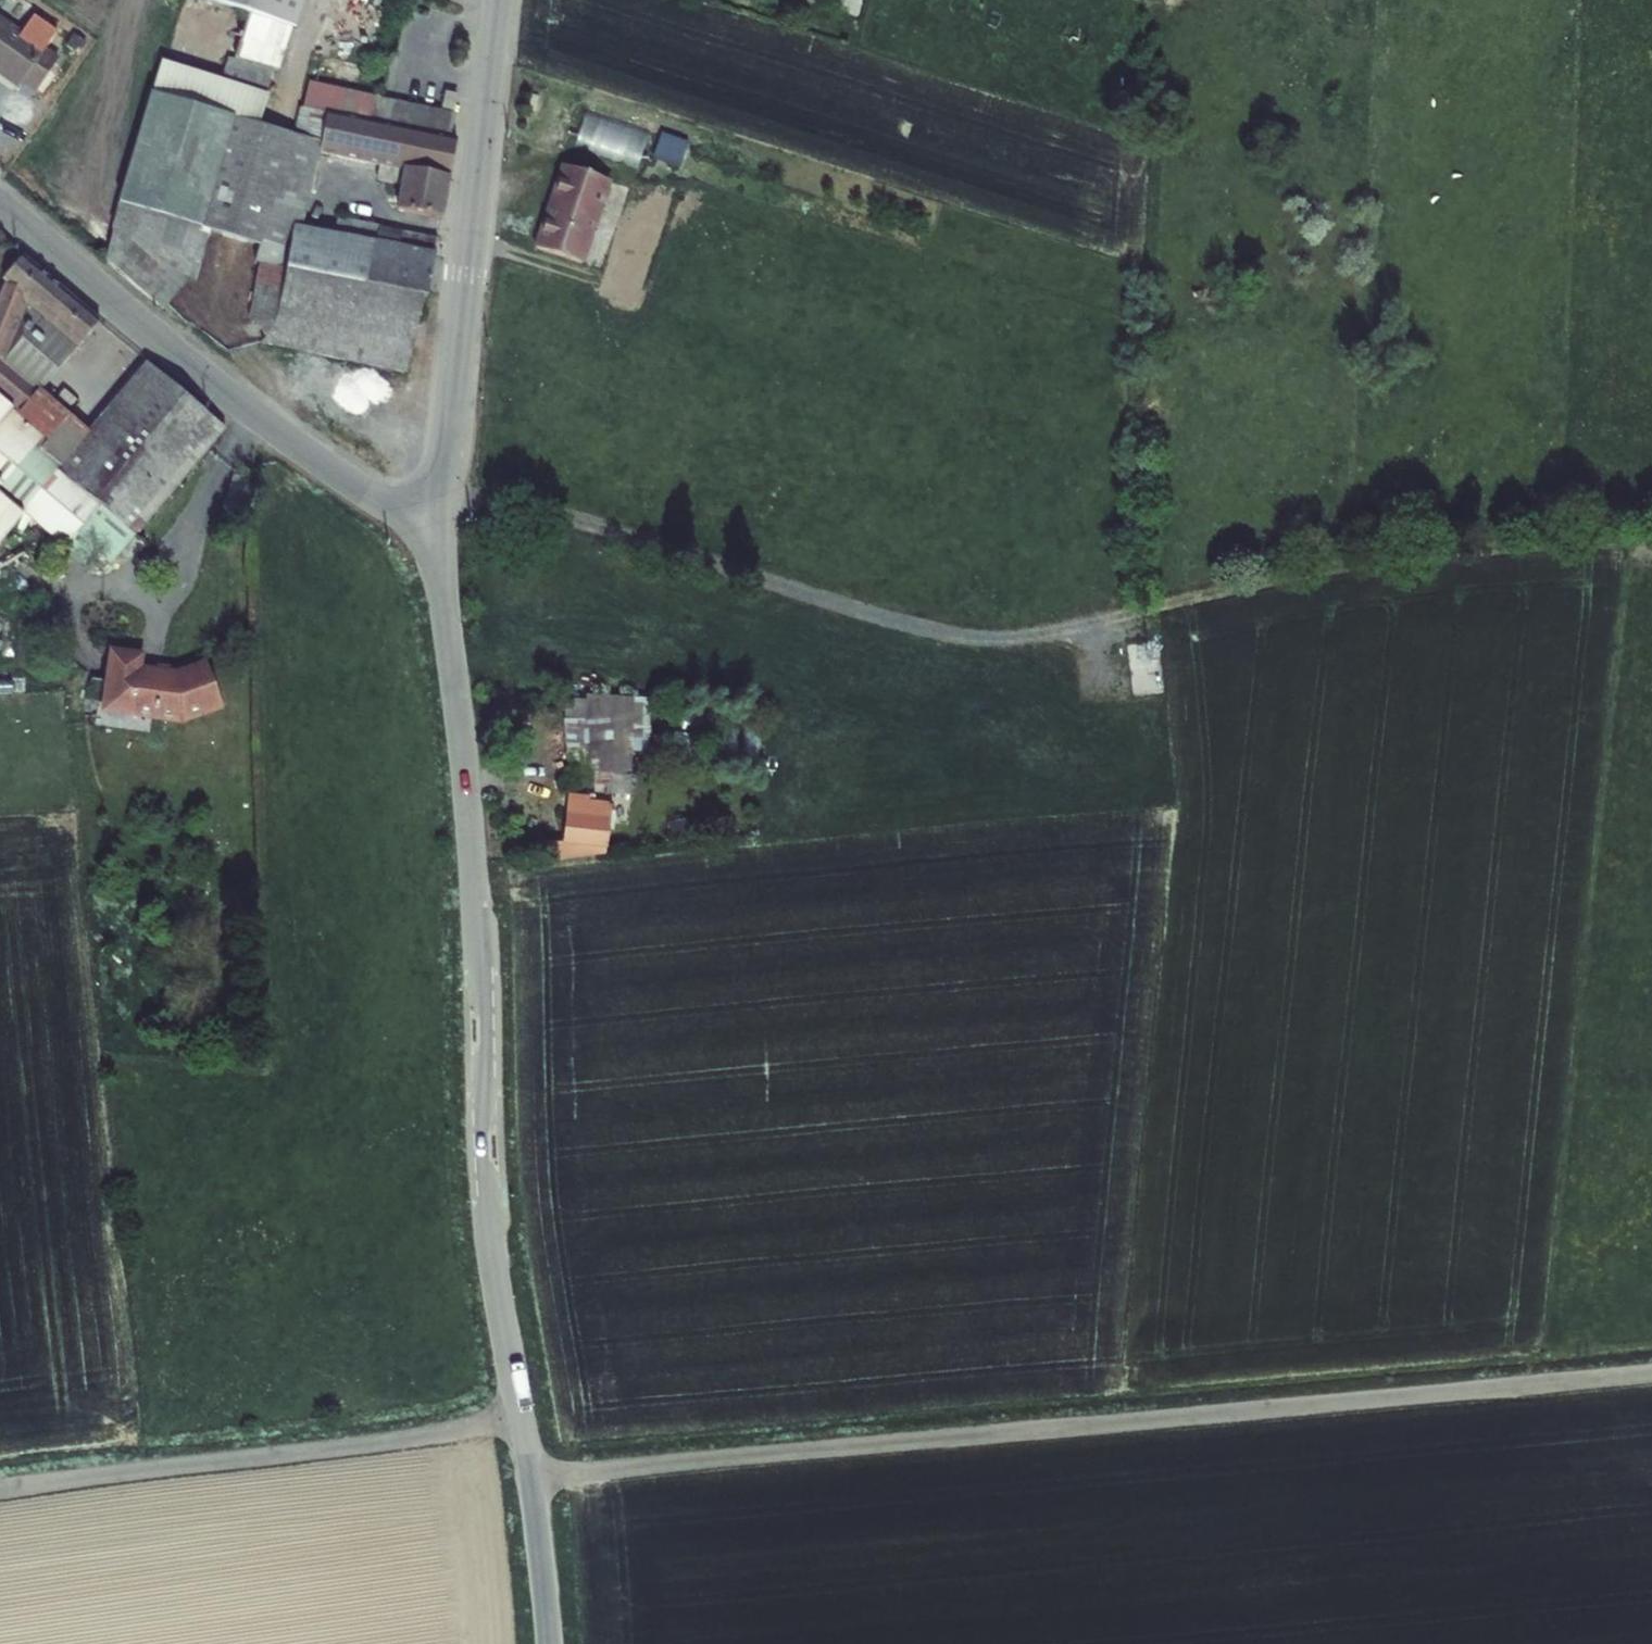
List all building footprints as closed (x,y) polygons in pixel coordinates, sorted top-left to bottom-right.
[(219,71),(264,80),(269,63),(277,66),(301,0),(229,0),(249,8),(234,51),(225,48),(219,71)] [(8,76),(16,66),(31,78),(52,50),(0,9),(0,70),(8,76)] [(332,36),(329,52),(366,59),(369,44),(332,36)] [(16,66),(8,76),(23,88),(31,78),(16,66)] [(219,71),(209,97),(253,111),(264,80),(219,71)] [(306,72),(301,91),(354,104),(359,85),(306,72)] [(145,88),(102,246),(156,297),(188,269),(202,218),(251,231),(247,245),(257,248),(240,310),(251,329),(394,364),(414,281),(420,283),(433,225),(337,200),(332,221),(296,210),(316,136),(387,154),(384,165),(403,169),(394,196),(437,206),(455,133),(447,130),(453,109),(359,85),(354,104),(301,91),(292,129),(145,88)] [(441,101),(452,104),(456,89),(445,86),(441,101)] [(618,164),(632,133),(608,123),(595,154),(618,164)] [(662,139),(658,163),(682,167),(687,144),(662,139)] [(619,178),(572,164),(546,247),(592,261),(619,178)] [(21,301),(73,347),(98,321),(18,256),(0,278),(0,280),(3,283),(0,290),(0,343),(21,301)] [(0,343),(0,361),(36,392),(73,347),(21,301),(0,343)] [(67,418),(36,392),(0,361),(0,535),(20,511),(62,546),(95,504),(133,536),(225,424),(145,360),(65,458),(46,441),(67,418)] [(103,652),(103,707),(184,709),(221,689),(200,651),(168,668),(137,666),(137,653),(103,652)] [(593,718),(588,811),(624,814),(629,720),(593,718)] [(558,809),(557,829),(623,834),(624,814),(588,811),(558,809)]
